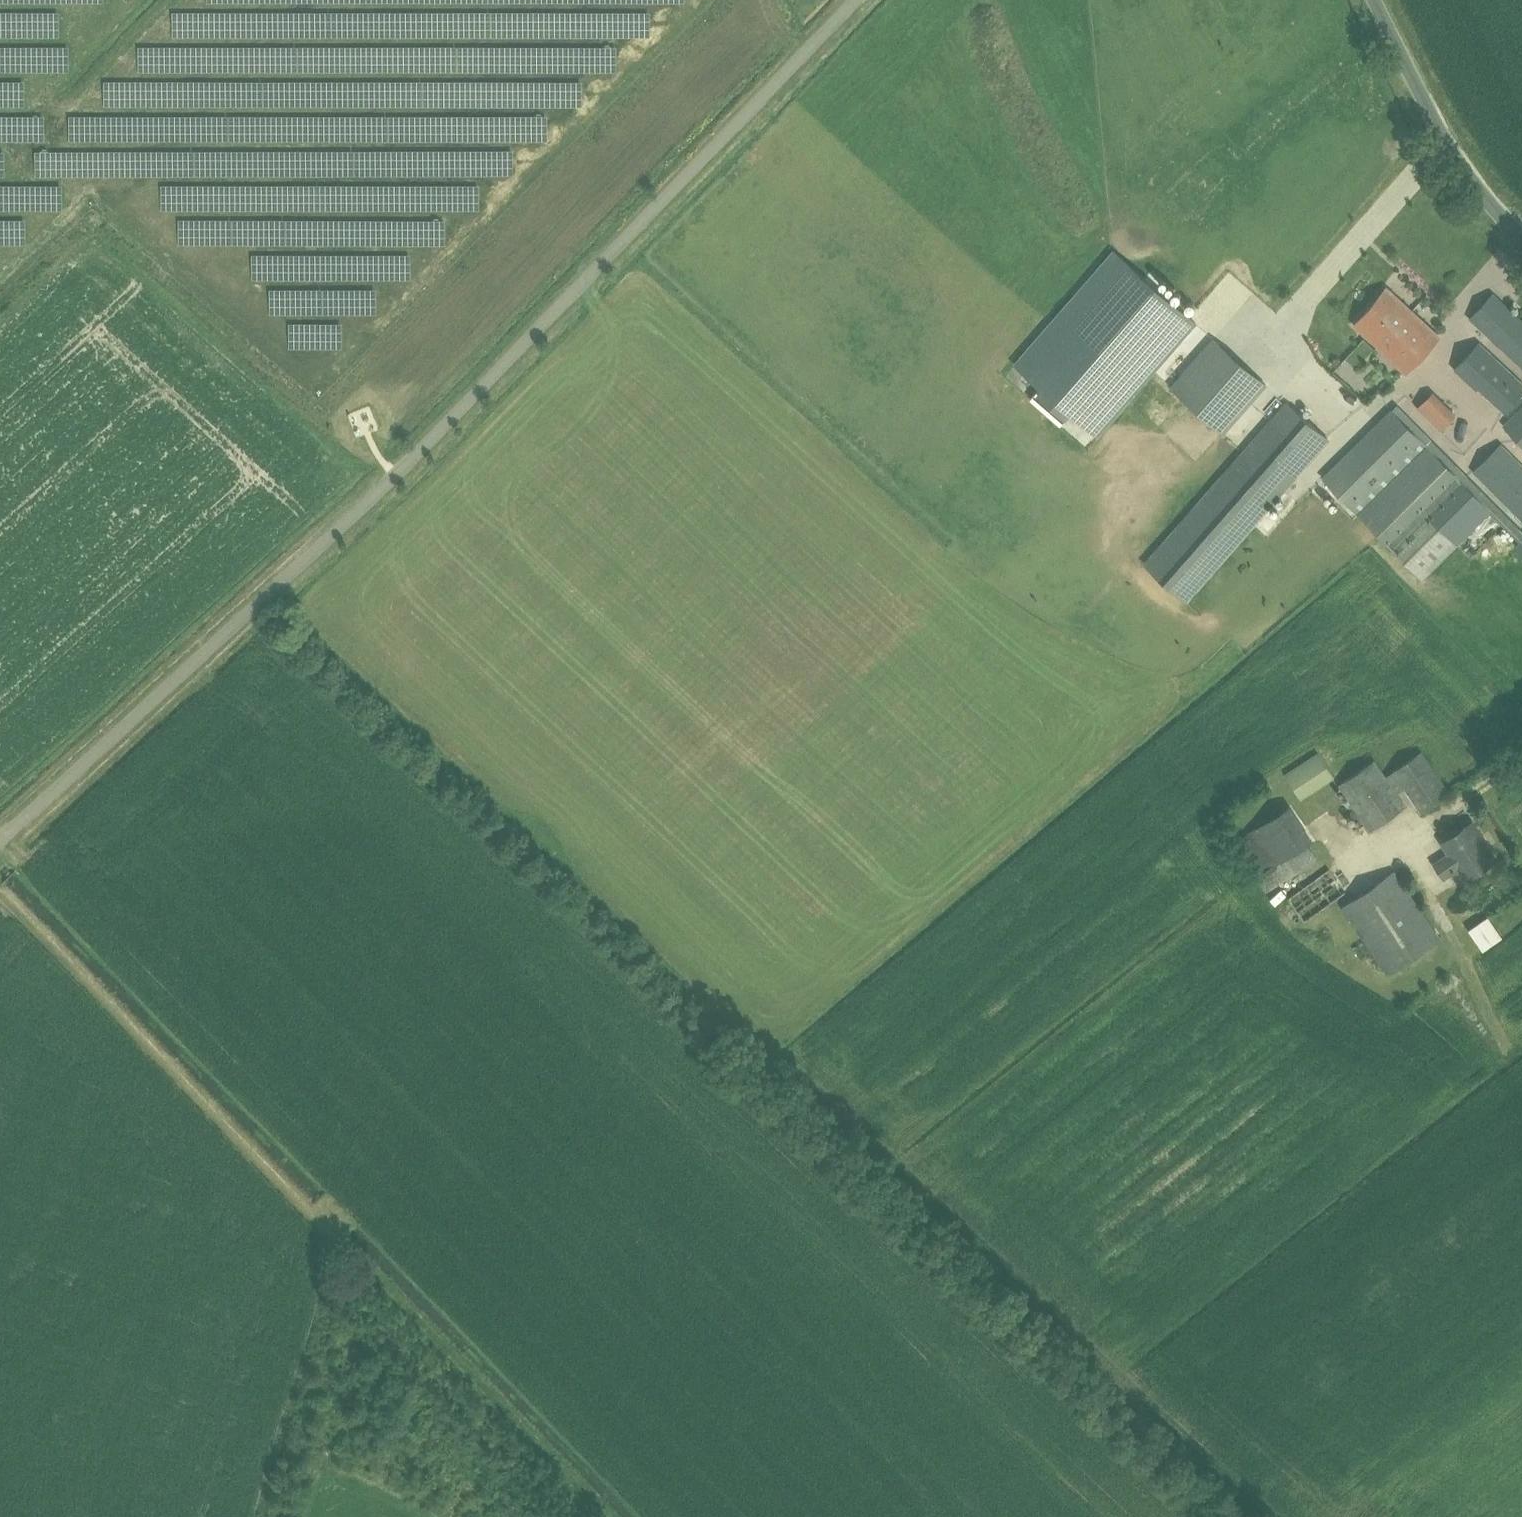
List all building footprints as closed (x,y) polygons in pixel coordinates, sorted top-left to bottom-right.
[(1196,323),(1114,251),(1016,364),(1041,387),(1031,399),(1061,425),(1072,413),(1098,436),(1196,323)] [(1387,287),(1355,324),(1407,372),(1440,336),(1387,287)] [(1494,292),(1469,318),(1521,368),(1521,318),(1494,292)] [(1267,384),(1214,339),(1172,387),(1224,433),(1267,384)] [(1521,405),(1521,380),(1480,341),(1453,370),(1507,421),(1521,405)] [(1440,391),(1424,407),(1449,432),(1465,416),(1440,391)] [(1329,439),(1288,403),(1146,564),(1187,600),(1329,439)] [(1358,513),(1422,578),(1490,511),(1520,542),(1516,545),(1521,552),(1521,533),(1394,403),(1321,475),(1358,513)] [(1503,426),(1521,445),(1521,407),(1503,426)] [(1502,443),(1474,469),(1521,519),(1521,464),(1502,443)] [(1421,754),(1388,777),(1376,759),(1338,784),(1370,831),(1408,806),(1398,792),(1405,787),(1422,812),(1447,794),(1421,754)] [(1285,867),(1315,839),(1286,807),(1256,835),(1285,867)] [(1467,878),(1496,859),(1472,822),(1443,841),(1451,853),(1435,863),(1444,878),(1460,867),(1467,878)] [(1305,923),(1347,893),(1329,867),(1288,897),(1305,923)] [(1388,975),(1442,938),(1396,869),(1341,906),(1388,975)]
